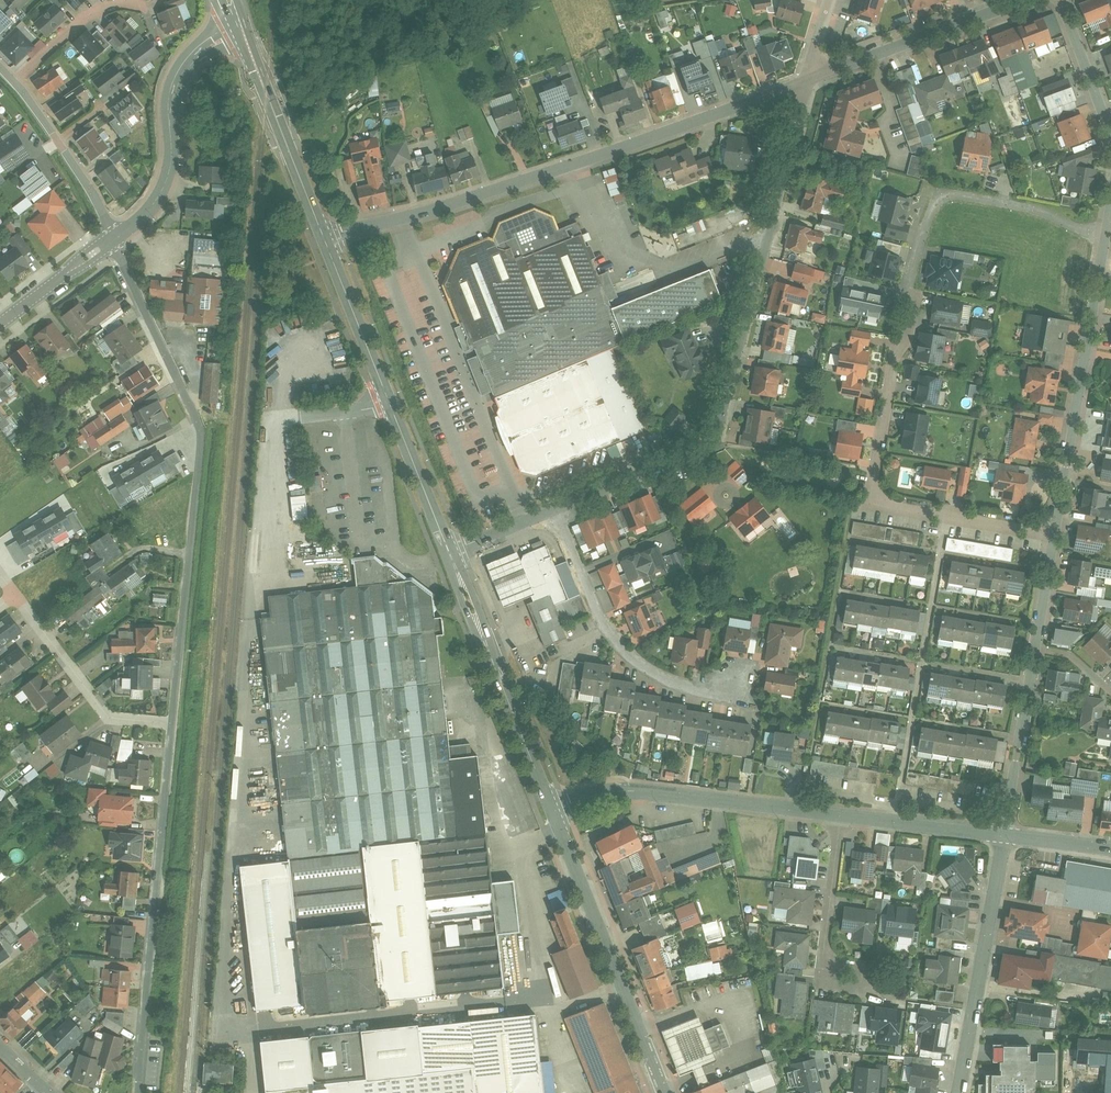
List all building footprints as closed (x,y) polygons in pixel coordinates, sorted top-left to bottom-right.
[(15,3),(20,8),(21,8),(29,0),(12,0),(15,3)] [(60,0),(55,0),(52,2),(56,6),(59,8),(64,4),(60,0)] [(77,8),(86,0),(69,0),(77,8)] [(165,3),(168,10),(178,6),(186,3),(185,0),(172,0),(165,3)] [(755,0),(756,9),(772,7),(771,0),(755,0)] [(772,7),(779,9),(781,0),(771,0),(772,7)] [(779,9),(777,16),(800,22),(805,5),(788,0),(781,0),(779,9)] [(857,0),(858,3),(858,5),(857,4),(854,15),(859,17),(858,20),(872,24),(873,21),(878,22),(881,12),(880,12),(881,6),(882,7),(884,0),(857,0)] [(913,4),(915,9),(932,3),(932,0),(912,0),(913,4)] [(1080,4),(1088,24),(1106,16),(1110,14),(1110,11),(1107,0),(1090,0),(1080,4)] [(20,8),(15,3),(10,7),(23,21),(24,20),(18,14),(23,10),(21,8),(20,8)] [(737,7),(728,5),(726,13),(735,15),(737,7)] [(13,20),(0,6),(0,32),(13,20)] [(56,6),(37,24),(47,35),(67,17),(59,8),(56,6)] [(168,10),(159,13),(167,34),(186,27),(178,6),(168,10)] [(28,16),(23,10),(18,14),(24,20),(28,16)] [(666,11),(656,14),(661,28),(667,26),(664,17),(668,16),(666,11)] [(1055,13),(993,37),(1005,68),(1006,68),(1011,66),(1020,90),(1039,83),(1027,50),(1048,42),(1051,51),(1067,45),(1055,13)] [(123,22),(119,18),(108,29),(115,37),(122,45),(126,41),(136,32),(125,21),(123,22)] [(109,42),(98,30),(92,36),(104,49),(105,51),(112,45),(109,42)] [(92,36),(88,32),(76,44),(92,61),(104,49),(92,36)] [(20,33),(3,49),(17,63),(27,53),(34,47),(20,33)] [(757,53),(751,36),(744,39),(750,56),(757,53)] [(122,45),(115,37),(109,42),(112,45),(121,54),(131,47),(131,46),(126,41),(122,45)] [(131,46),(131,47),(135,52),(147,43),(143,37),(131,46)] [(706,39),(692,43),(697,57),(700,56),(702,60),(712,56),(706,39)] [(984,40),(963,49),(963,48),(961,48),(962,49),(969,67),(979,64),(980,67),(979,68),(982,76),(988,74),(989,77),(1000,73),(993,58),(984,39),(984,40)] [(47,45),(41,40),(36,45),(41,50),(47,45)] [(135,52),(132,54),(142,67),(160,54),(150,40),(147,43),(135,52)] [(723,40),(709,45),(713,57),(720,55),(721,59),(722,59),(719,52),(727,49),(723,40)] [(776,43),(758,50),(767,73),(785,66),(782,59),(793,56),(787,40),(777,44),(776,43)] [(34,47),(27,53),(32,58),(41,50),(36,45),(34,47)] [(957,50),(950,52),(950,53),(941,56),(948,75),(957,71),(957,72),(963,69),(966,78),(972,75),(964,57),(961,49),(962,49),(961,48),(957,50)] [(683,51),(669,56),(674,69),(688,64),(683,51)] [(722,59),(721,59),(729,82),(747,75),(745,69),(750,68),(745,51),(722,59)] [(679,69),(681,74),(701,67),(699,62),(679,69)] [(116,66),(96,81),(106,94),(119,84),(126,79),(123,76),(116,66)] [(1011,66),(1006,68),(1009,75),(999,78),(1006,97),(1020,92),(1020,90),(1011,66)] [(704,73),(701,67),(681,74),(689,96),(700,92),(702,98),(717,93),(709,71),(704,73)] [(913,67),(903,70),(907,83),(908,84),(917,80),(913,67)] [(132,69),(123,76),(126,79),(119,84),(124,89),(139,77),(132,69)] [(56,70),(36,83),(45,96),(59,86),(64,82),(56,70)] [(903,70),(896,73),(900,85),(907,83),(903,70)] [(635,83),(633,77),(632,77),(631,75),(629,76),(629,75),(622,77),(623,78),(621,79),(621,80),(621,81),(623,88),(624,87),(625,90),(626,90),(630,103),(640,99),(634,84),(635,83)] [(948,75),(916,87),(926,114),(939,110),(939,109),(938,109),(935,101),(955,94),(948,75)] [(377,76),(368,77),(370,96),(379,96),(377,76)] [(579,94),(573,77),(562,81),(564,87),(565,87),(569,98),(579,94)] [(981,93),(974,77),(969,79),(971,85),(967,86),(971,97),(981,93)] [(657,90),(653,79),(647,81),(650,92),(657,90)] [(69,87),(63,91),(67,97),(73,92),(76,96),(85,89),(79,80),(69,87)] [(874,80),(840,93),(826,147),(860,156),(865,134),(853,131),(859,110),(882,101),(874,80)] [(1068,81),(1044,89),(1046,96),(1044,97),(1049,109),(1073,100),(1074,99),(1068,81)] [(64,82),(59,86),(63,91),(69,87),(65,82),(64,82)] [(908,84),(896,89),(902,108),(909,105),(915,103),(908,84)] [(657,90),(650,92),(657,113),(677,107),(670,85),(657,90)] [(564,87),(542,95),(548,113),(571,104),(569,98),(565,87),(564,87)] [(640,99),(630,103),(626,90),(625,90),(615,94),(620,107),(620,109),(626,125),(627,125),(634,122),(635,125),(641,124),(639,120),(647,118),(648,118),(641,99),(640,99)] [(67,97),(53,106),(62,120),(83,106),(76,96),(73,92),(67,97)] [(132,94),(112,109),(111,109),(112,110),(117,117),(122,124),(126,121),(143,108),(144,108),(143,107),(133,94),(134,94),(133,93),(132,94)] [(615,94),(601,99),(606,114),(620,109),(620,107),(615,94)] [(490,99),(480,103),(487,117),(494,114),(493,109),(490,99)] [(1076,108),(1073,100),(1049,109),(1052,117),(1057,115),(1075,108),(1076,108)] [(400,102),(387,104),(389,112),(401,110),(400,102)] [(493,109),(494,114),(500,129),(523,121),(516,102),(493,109)] [(925,148),(909,105),(902,108),(896,110),(912,153),(925,148)] [(1075,108),(1057,115),(1060,123),(1078,117),(1075,108)] [(567,114),(556,118),(560,128),(557,129),(563,147),(586,139),(580,121),(570,124),(567,114)] [(1078,117),(1060,123),(1069,146),(1089,138),(1081,116),(1078,117)] [(126,121),(122,124),(117,117),(111,123),(122,138),(133,130),(126,121)] [(931,134),(926,121),(917,125),(922,137),(931,134)] [(95,128),(91,122),(85,126),(90,131),(95,128)] [(988,122),(980,125),(982,133),(991,131),(988,122)] [(85,126),(77,133),(81,138),(90,131),(85,126)] [(474,138),(470,126),(464,128),(469,140),(474,138)] [(81,138),(77,141),(93,162),(111,149),(95,128),(90,131),(81,138)] [(1023,128),(1015,131),(1017,139),(1026,136),(1023,128)] [(464,129),(458,131),(463,142),(468,140),(464,129)] [(2,137),(6,143),(17,135),(13,130),(2,137)] [(981,133),(980,140),(975,139),(975,141),(967,139),(963,159),(964,159),(967,161),(966,165),(967,166),(969,168),(973,169),(975,167),(986,169),(991,142),(988,135),(981,133)] [(729,135),(723,134),(720,147),(726,148),(729,136),(729,135)] [(21,161),(21,160),(29,155),(17,135),(6,143),(0,146),(0,160),(6,170),(15,164),(17,166),(21,161)] [(729,136),(724,165),(724,166),(730,167),(754,171),(759,141),(729,136)] [(377,139),(352,145),(356,162),(365,159),(367,166),(379,163),(378,157),(381,156),(379,148),(381,145),(380,142),(377,140),(377,139)] [(406,142),(387,147),(392,165),(392,166),(394,165),(411,161),(406,142)] [(455,146),(446,149),(447,154),(457,151),(455,146)] [(121,149),(110,157),(116,165),(127,156),(121,149)] [(683,153),(671,158),(669,157),(656,162),(662,176),(668,174),(669,175),(671,174),(671,173),(675,171),(680,183),(682,182),(682,183),(682,182),(684,183),(688,182),(689,180),(691,179),(693,180),(697,178),(698,176),(700,175),(696,163),(691,149),(684,152),(683,153)] [(1090,150),(1063,160),(1066,167),(1067,166),(1073,167),(1073,166),(1086,169),(1088,158),(1092,157),(1090,150)] [(426,172),(414,175),(419,193),(450,185),(445,167),(433,170),(432,165),(436,164),(433,153),(418,157),(420,168),(424,167),(426,172)] [(474,157),(462,161),(459,153),(446,158),(455,184),(480,175),(474,157)] [(925,158),(913,155),(908,174),(920,177),(925,158)] [(710,157),(696,163),(700,175),(715,170),(710,157)] [(352,160),(344,162),(349,183),(356,181),(352,160)] [(379,163),(367,166),(371,185),(359,188),(363,208),(389,202),(379,163)] [(724,165),(717,164),(716,172),(729,174),(730,167),(724,166),(724,165)] [(1003,164),(991,167),(994,174),(1005,170),(1003,164)] [(130,187),(114,165),(100,175),(117,197),(130,187)] [(1086,169),(1073,166),(1073,167),(1071,177),(1074,177),(1072,190),(1072,191),(1092,194),(1092,193),(1095,171),(1096,171),(1096,170),(1086,169)] [(36,167),(23,177),(28,184),(23,188),(31,198),(33,197),(48,185),(51,184),(43,173),(41,174),(36,167)] [(226,168),(202,167),(201,181),(225,182),(226,168)] [(605,171),(612,197),(625,193),(618,167),(605,171)] [(829,182),(811,177),(802,207),(821,213),(826,196),(829,182)] [(846,187),(829,182),(826,196),(842,200),(846,187)] [(225,185),(213,184),(213,192),(225,192),(225,185)] [(48,185),(33,197),(37,203),(52,191),(48,185)] [(52,191),(37,203),(46,215),(50,212),(53,215),(65,206),(53,190),(52,191)] [(902,195),(894,193),(894,196),(887,195),(881,219),(890,222),(903,225),(903,224),(909,200),(901,198),(902,195)] [(1065,196),(1063,205),(1079,208),(1081,199),(1065,196)] [(235,198),(218,197),(218,204),(234,205),(235,198)] [(215,203),(189,201),(188,216),(214,218),(215,203)] [(536,211),(502,224),(494,242),(491,240),(488,241),(461,252),(447,287),(460,321),(464,322),(470,337),(468,341),(470,345),(566,306),(563,301),(603,285),(600,277),(578,222),(557,230),(552,218),(536,211)] [(53,215),(50,212),(46,215),(41,219),(38,218),(32,222),(32,225),(36,231),(38,231),(42,236),(43,236),(51,246),(58,241),(59,241),(69,234),(61,223),(59,223),(53,215)] [(846,220),(824,215),(821,224),(832,227),(843,230),(846,220)] [(706,221),(688,225),(690,234),(708,230),(706,221)] [(903,225),(890,222),(887,235),(906,240),(909,226),(903,224),(903,225)] [(816,223),(815,229),(824,232),(830,233),(832,227),(821,224),(816,223)] [(811,228),(792,224),(786,247),(805,252),(809,237),(811,228)] [(815,229),(811,228),(809,237),(822,240),(824,232),(815,229)] [(31,250),(20,234),(11,241),(16,248),(17,248),(23,256),(31,250)] [(228,241),(195,239),(194,256),(227,259),(228,241)] [(903,246),(884,241),(881,251),(889,253),(889,255),(900,257),(903,246)] [(0,261),(0,265),(10,278),(29,264),(23,256),(17,248),(16,248),(0,261)] [(881,251),(877,250),(873,264),(877,265),(874,275),(876,275),(877,278),(882,279),(884,277),(893,280),(898,262),(899,262),(900,258),(900,257),(889,255),(889,253),(881,251)] [(975,255),(956,251),(954,261),(962,262),(962,263),(973,265),(975,255)] [(227,259),(194,256),(190,300),(223,302),(227,259)] [(954,261),(934,257),(929,284),(949,288),(950,278),(959,280),(962,263),(962,262),(954,261)] [(812,269),(797,264),(793,279),(807,283),(812,269)] [(845,268),(838,266),(836,273),(844,275),(845,268)] [(673,284),(662,289),(662,288),(661,289),(650,293),(649,294),(638,298),(637,298),(637,299),(626,303),(625,303),(625,304),(614,308),(613,308),(626,342),(724,302),(710,269),(709,270),(699,274),(698,274),(687,279),(686,279),(685,279),(674,284),(674,283),(673,284)] [(810,279),(822,282),(825,272),(813,269),(810,279)] [(476,350),(496,398),(611,349),(626,342),(613,308),(609,302),(619,297),(610,273),(600,277),(603,285),(563,301),(566,306),(470,345),(473,351),(476,350)] [(843,289),(852,291),(855,279),(846,277),(843,289)] [(177,283),(152,281),(151,296),(175,299),(177,283)] [(808,292),(777,283),(770,308),(789,313),(792,301),(805,305),(808,292)] [(852,291),(843,289),(838,311),(881,320),(886,299),(852,291)] [(90,307),(85,310),(81,304),(65,316),(81,337),(100,322),(104,328),(125,312),(113,296),(93,311),(90,307)] [(963,303),(936,299),(932,321),(959,325),(963,303)] [(223,302),(190,300),(190,303),(188,321),(221,324),(223,302)] [(165,301),(164,318),(189,320),(190,303),(165,301)] [(825,316),(813,313),(812,322),(824,324),(825,316)] [(790,318),(776,315),(774,323),(788,327),(790,318)] [(1069,322),(1028,315),(1026,327),(1037,329),(1034,345),(1044,346),(1043,350),(1064,354),(1069,322)] [(299,329),(304,327),(300,319),(295,321),(299,329)] [(992,324),(974,321),(972,334),(990,337),(992,324)] [(774,323),(769,322),(764,348),(765,349),(783,352),(788,327),(774,323)] [(54,324),(37,337),(54,359),(70,347),(71,346),(64,338),(54,324)] [(112,335),(106,339),(121,359),(116,362),(115,364),(117,366),(117,367),(134,355),(142,349),(125,325),(112,335)] [(106,327),(94,336),(100,344),(106,339),(112,335),(106,327)] [(958,332),(939,328),(937,336),(946,337),(946,338),(957,340),(958,332)] [(329,345),(339,344),(339,330),(329,330),(329,345)] [(697,350),(690,331),(663,342),(668,354),(675,351),(680,364),(680,366),(680,368),(683,376),(685,377),(685,378),(706,370),(702,360),(704,360),(699,349),(697,350)] [(870,335),(853,332),(851,341),(855,341),(863,343),(869,344),(870,335)] [(82,349),(70,333),(64,338),(71,346),(70,347),(75,354),(82,349)] [(937,336),(921,333),(917,360),(941,364),(946,338),(946,337),(937,336)] [(854,351),(842,349),(838,372),(850,374),(849,384),(856,385),(858,375),(865,376),(869,354),(861,353),(863,343),(855,341),(854,351)] [(27,345),(13,356),(25,373),(29,369),(39,382),(48,374),(39,362),(40,361),(27,345)] [(499,413),(524,472),(540,475),(607,447),(647,430),(648,430),(611,349),(496,398),(501,409),(499,413)] [(783,352),(765,349),(763,360),(778,363),(790,365),(792,354),(783,352)] [(826,363),(838,365),(839,354),(827,353),(826,363)] [(134,355),(117,367),(122,374),(139,363),(134,355)] [(815,360),(800,357),(799,365),(813,368),(815,360)] [(763,360),(759,359),(757,368),(777,371),(778,363),(763,360)] [(222,363),(208,362),(205,403),(219,404),(222,363)] [(146,364),(122,379),(134,398),(158,384),(146,364)] [(920,367),(907,365),(905,378),(918,380),(920,367)] [(777,371),(757,368),(753,392),(775,396),(779,372),(777,371)] [(1061,372),(1038,368),(1037,370),(1030,369),(1029,375),(1032,376),(1031,386),(1035,386),(1033,400),(1054,404),(1058,380),(1060,380),(1061,372)] [(9,398),(8,397),(7,398),(2,392),(12,385),(0,369),(0,404),(9,398)] [(941,380),(921,376),(917,401),(936,405),(941,380)] [(849,384),(844,383),(843,392),(860,395),(861,386),(856,385),(849,384)] [(972,385),(971,397),(980,398),(981,385),(972,385)] [(158,391),(144,399),(149,407),(159,402),(159,403),(163,401),(158,391)] [(873,400),(859,398),(857,414),(870,416),(873,400)] [(149,407),(137,413),(151,438),(172,427),(159,403),(159,402),(149,407)] [(787,408),(771,406),(770,413),(774,413),(773,418),(785,420),(787,408)] [(676,408),(665,422),(675,430),(686,417),(676,408)] [(0,409),(0,425),(4,430),(12,424),(0,409)] [(770,413),(749,409),(747,424),(771,428),(773,418),(774,413),(770,413)] [(928,416),(909,413),(908,423),(927,426),(928,416)] [(1054,415),(1041,413),(1039,421),(1052,423),(1054,415)] [(124,415),(107,426),(114,437),(131,426),(124,415)] [(858,422),(839,419),(837,431),(841,431),(856,434),(858,422)] [(1039,423),(1018,419),(1016,430),(1018,430),(1014,455),(1033,459),(1039,423)] [(908,423),(907,423),(904,437),(905,437),(904,447),(913,448),(915,452),(926,453),(927,445),(925,442),(927,426),(908,423)] [(771,428),(747,424),(745,436),(744,439),(757,441),(769,443),(771,428)] [(142,425),(136,427),(141,440),(147,438),(142,425)] [(648,430),(647,430),(650,436),(662,431),(659,425),(648,430)] [(107,426),(86,440),(93,451),(114,437),(107,426)] [(856,434),(841,431),(838,445),(843,446),(841,455),(859,459),(863,435),(856,434)] [(757,441),(744,439),(745,436),(741,435),(739,445),(756,448),(757,441)] [(159,452),(114,478),(125,497),(171,471),(159,452)] [(67,453),(56,460),(62,470),(73,463),(67,453)] [(1105,460),(1102,478),(1110,480),(1110,461),(1105,460)] [(737,462),(727,470),(740,485),(745,481),(750,477),(746,472),(737,462)] [(1016,465),(1000,462),(998,471),(1015,474),(1016,465)] [(951,472),(927,467),(924,485),(926,485),(928,488),(934,489),(937,487),(948,489),(951,472)] [(971,468),(963,467),(960,484),(968,486),(971,468)] [(1015,474),(998,471),(996,482),(1007,483),(1004,499),(1020,502),(1022,492),(1024,493),(1027,476),(1015,474)] [(312,477),(312,491),(325,491),(325,477),(312,477)] [(1086,488),(1081,512),(1110,517),(1110,503),(1105,502),(1107,493),(1103,492),(1103,491),(1086,488)] [(715,506),(702,490),(681,507),(694,523),(715,506)] [(294,496),(296,520),(311,519),(310,495),(294,496)] [(650,495),(636,501),(646,524),(656,520),(654,515),(658,514),(651,498),(650,495)] [(664,511),(657,495),(651,498),(658,514),(664,511)] [(749,504),(738,513),(739,513),(732,519),(745,535),(769,516),(756,500),(749,505),(749,504)] [(646,524),(636,501),(622,507),(623,510),(630,526),(634,524),(636,528),(646,524)] [(61,508),(16,535),(19,540),(28,554),(73,528),(66,517),(61,508)] [(630,526),(623,510),(617,512),(624,528),(630,526)] [(75,511),(66,517),(73,528),(76,533),(85,528),(75,511)] [(610,512),(596,518),(605,541),(620,535),(618,531),(611,515),(610,512)] [(624,528),(617,512),(611,515),(618,531),(624,528)] [(596,518),(581,524),(584,531),(589,543),(593,541),(595,545),(605,541),(596,518)] [(861,523),(854,521),(852,534),(859,535),(861,523)] [(868,524),(861,523),(859,535),(865,536),(868,524)] [(874,525),(868,524),(865,536),(872,537),(874,525)] [(881,526),(874,525),(872,537),(879,539),(881,526)] [(887,527),(881,526),(879,539),(885,540),(887,527)] [(1106,531),(1080,526),(1076,549),(1102,553),(1106,531)] [(894,528),(887,527),(885,540),(892,541),(894,528)] [(900,529),(894,528),(892,541),(898,542),(900,529)] [(907,530),(900,529),(898,542),(905,543),(907,530)] [(913,531),(907,530),(905,543),(911,544),(913,531)] [(584,531),(576,534),(581,546),(589,543),(584,531)] [(920,532),(913,531),(911,544),(918,545),(920,532)] [(109,533),(92,544),(99,555),(86,563),(93,573),(103,567),(123,553),(109,533)] [(955,538),(948,537),(946,550),(953,551),(955,538)] [(962,539),(955,538),(953,551),(960,552),(962,539)] [(968,540),(962,539),(960,552),(966,553),(968,540)] [(19,540),(7,546),(19,566),(31,559),(28,554),(19,540)] [(975,541),(968,540),(966,553),(973,554),(975,541)] [(981,542),(975,541),(973,554),(979,555),(981,542)] [(988,543),(981,542),(979,555),(986,556),(988,543)] [(548,543),(524,552),(521,557),(535,592),(531,594),(533,600),(528,602),(545,645),(567,636),(563,625),(554,603),(580,593),(567,561),(556,565),(548,543)] [(994,545),(988,543),(986,556),(992,557),(994,545)] [(1001,546),(994,545),(992,557),(999,558),(1001,546)] [(872,549),(857,546),(853,565),(869,568),(872,549)] [(1007,547),(1001,546),(999,558),(1005,560),(1007,547)] [(658,547),(641,554),(651,579),(656,577),(654,572),(666,567),(662,558),(658,547)] [(1014,548),(1007,547),(1005,560),(1012,561),(1014,548)] [(535,592),(521,557),(518,549),(486,562),(504,605),(531,594),(535,592)] [(886,551),(872,549),(869,568),(883,570),(886,551)] [(901,554),(886,551),(883,570),(898,573),(898,571),(901,554)] [(915,555),(901,552),(901,554),(898,571),(912,574),(915,555)] [(710,553),(698,563),(705,571),(717,562),(710,553)] [(641,554),(623,562),(628,572),(632,581),(644,576),(646,581),(651,579),(641,554)] [(671,555),(662,558),(666,567),(668,572),(676,569),(671,555)] [(930,557),(915,555),(912,574),(927,577),(928,570),(930,557)] [(409,581),(388,564),(373,566),(372,558),(355,560),(358,587),(270,597),(272,617),(262,618),(290,859),(361,851),(360,847),(487,833),(479,756),(472,756),(471,744),(450,746),(438,636),(445,635),(443,617),(436,618),(433,596),(413,581),(409,581)] [(1092,563),(1075,560),(1072,572),(1071,572),(1069,584),(1087,587),(1092,563)] [(967,564),(952,562),(949,581),(964,583),(967,564)] [(614,564),(600,570),(603,577),(617,570),(614,564)] [(981,567),(967,564),(964,583),(978,586),(981,567)] [(103,567),(93,573),(86,577),(95,589),(97,588),(110,577),(103,567)] [(131,567),(121,575),(119,573),(108,581),(119,595),(140,580),(140,579),(144,576),(139,569),(135,572),(131,567)] [(996,569),(981,567),(978,586),(993,588),(993,587),(996,569)] [(1097,567),(1095,577),(1110,579),(1110,570),(1097,567)] [(1011,570),(996,568),(996,569),(993,587),(1007,590),(1011,570)] [(617,570),(603,577),(605,583),(620,577),(620,576),(617,570)] [(1025,573),(1011,570),(1007,590),(1021,592),(1025,573)] [(628,572),(620,576),(620,577),(623,583),(625,589),(626,590),(634,586),(632,581),(628,572)] [(927,577),(912,574),(910,583),(925,585),(926,580),(927,577)] [(620,577),(605,583),(608,589),(623,583),(620,577)] [(623,583),(608,589),(608,590),(609,589),(612,595),(625,589),(623,583)] [(95,589),(85,596),(92,604),(103,596),(97,588),(95,589)] [(625,589),(612,595),(614,601),(628,596),(626,590),(625,589)] [(169,606),(170,595),(157,593),(156,604),(169,606)] [(1099,598),(1082,595),(1081,602),(1093,604),(1097,605),(1099,598)] [(67,610),(64,612),(72,623),(93,607),(92,604),(85,596),(76,603),(67,610)] [(628,596),(614,601),(617,608),(631,603),(628,596)] [(72,598),(63,605),(67,610),(76,603),(72,598)] [(643,598),(625,606),(627,613),(646,605),(643,598)] [(1081,602),(1067,599),(1066,604),(1067,604),(1065,618),(1090,622),(1093,604),(1081,602)] [(101,605),(108,615),(116,609),(109,600),(101,605)] [(862,603),(847,600),(843,620),(859,623),(862,603)] [(877,606),(862,603),(859,623),(873,625),(877,606)] [(646,605),(627,613),(637,636),(655,628),(646,605)] [(891,608),(877,606),(873,625),(888,628),(888,626),(891,608)] [(906,610),(892,607),(891,608),(888,626),(902,629),(906,610)] [(920,612),(906,610),(902,629),(917,632),(920,612)] [(756,613),(753,626),(761,627),(763,614),(756,613)] [(0,623),(0,647),(5,644),(21,631),(10,616),(0,623)] [(958,620),(943,617),(939,636),(954,638),(958,620)] [(973,622),(958,620),(954,638),(969,641),(973,622)] [(826,622),(818,621),(816,633),(824,634),(826,622)] [(986,625),(973,622),(969,641),(983,643),(986,625)] [(1001,626),(986,624),(986,625),(983,643),(998,645),(1001,626)] [(1081,627),(1062,624),(1061,631),(1080,634),(1081,627)] [(801,630),(771,625),(770,635),(771,635),(768,653),(788,657),(791,641),(799,642),(801,630)] [(760,627),(751,626),(750,632),(751,632),(749,641),(757,642),(760,627)] [(1016,629),(1001,626),(998,645),(1013,648),(1016,629)] [(158,636),(158,627),(136,628),(136,639),(136,652),(158,651),(158,643),(159,643),(158,636)] [(713,630),(700,627),(698,641),(699,641),(698,647),(710,649),(713,630)] [(750,632),(729,629),(725,649),(747,653),(749,641),(751,632),(750,632)] [(1061,631),(1057,630),(1056,635),(1054,634),(1053,643),(1061,644),(1061,642),(1071,644),(1073,642),(1075,642),(1083,634),(1080,634),(1061,631)] [(1099,631),(1084,646),(1103,664),(1110,657),(1110,638),(1109,641),(1099,631)] [(844,635),(835,633),(833,644),(842,646),(844,635)] [(698,641),(680,638),(678,647),(676,649),(674,660),(695,663),(698,647),(699,641),(698,641)] [(136,639),(121,639),(121,652),(136,652),(136,639)] [(9,650),(5,644),(0,647),(0,656),(9,650)] [(0,665),(0,667),(9,679),(7,680),(8,681),(11,678),(32,662),(21,648),(0,664),(0,665)] [(114,652),(108,652),(108,661),(121,661),(121,652),(114,652)] [(788,657),(768,653),(767,662),(787,665),(788,657)] [(852,660),(837,658),(833,677),(849,680),(852,660)] [(867,663),(852,660),(849,680),(863,682),(867,663)] [(585,663),(578,662),(577,665),(576,676),(582,677),(585,663)] [(571,664),(564,663),(562,676),(569,677),(571,664)] [(599,665),(585,663),(582,677),(580,692),(594,694),(599,665)] [(881,665),(867,663),(863,682),(878,685),(878,684),(881,665)] [(577,665),(571,664),(569,677),(575,678),(576,676),(577,665)] [(896,667),(881,664),(881,665),(878,684),(892,686),(896,667)] [(133,678),(118,677),(117,694),(133,695),(133,688),(153,689),(153,666),(153,665),(145,665),(133,665),(133,678)] [(612,668),(599,665),(594,694),(607,696),(610,680),(612,668)] [(910,669),(896,667),(892,686),(907,688),(910,669)] [(799,671),(786,669),(784,676),(795,677),(794,678),(797,679),(799,671)] [(1066,672),(1049,669),(1046,689),(1063,691),(1063,690),(1066,672)] [(1082,674),(1066,672),(1063,690),(1079,692),(1082,674)] [(784,676),(768,673),(765,690),(782,692),(782,688),(792,690),(794,678),(795,677),(784,676)] [(946,677),(930,674),(927,693),(943,696),(946,677)] [(40,676),(37,679),(34,678),(28,683),(28,686),(25,688),(39,707),(55,696),(50,689),(51,688),(46,682),(45,683),(40,676)] [(569,677),(562,676),(561,682),(574,684),(575,678),(569,677)] [(962,679),(946,677),(943,696),(958,699),(962,679)] [(0,687),(0,689),(3,693),(15,683),(11,678),(8,681),(0,687)] [(976,681),(962,679),(958,699),(973,701),(973,700),(976,681)] [(623,682),(610,680),(607,696),(605,708),(618,710),(623,682)] [(992,683),(977,681),(976,681),(973,700),(989,703),(992,683)] [(574,684),(561,682),(560,689),(573,691),(574,684)] [(637,685),(623,682),(618,710),(632,712),(635,694),(637,685)] [(1007,686),(992,683),(989,703),(1003,706),(1007,686)] [(573,691),(560,689),(559,695),(572,698),(573,691)] [(66,693),(50,705),(57,714),(73,702),(66,693)] [(648,696),(635,694),(632,712),(631,721),(644,723),(648,696)] [(572,698),(559,695),(558,702),(571,704),(572,698)] [(662,698),(648,696),(644,723),(657,726),(661,702),(662,698)] [(1105,700),(1086,697),(1081,727),(1099,730),(1101,717),(1102,717),(1105,700)] [(674,704),(661,702),(657,726),(657,730),(670,732),(674,704)] [(687,707),(674,704),(670,732),(682,735),(687,710),(687,707)] [(700,712),(687,710),(682,735),(682,738),(695,741),(700,712)] [(713,715),(700,712),(695,741),(709,743),(713,719),(713,715)] [(843,715),(829,713),(826,732),(840,735),(843,715)] [(858,718),(843,715),(840,735),(854,737),(858,718)] [(69,716),(42,737),(48,745),(51,743),(58,752),(82,734),(69,716)] [(1101,717),(1099,730),(1098,736),(1110,738),(1110,719),(1102,717),(1101,717)] [(872,720),(858,718),(854,737),(868,740),(869,739),(872,720)] [(726,721),(713,719),(709,743),(708,747),(721,750),(726,721)] [(887,721),(872,719),(872,720),(869,739),(883,741),(887,721)] [(739,723),(726,721),(721,750),(734,752),(739,723)] [(902,724),(887,721),(883,741),(899,744),(902,724)] [(752,725),(739,723),(734,752),(747,754),(752,725)] [(937,731),(922,728),(919,748),(934,751),(937,731)] [(952,733),(937,731),(934,751),(949,753),(952,733)] [(968,736),(952,733),(949,753),(964,756),(964,755),(968,736)] [(983,738),(968,735),(968,736),(964,755),(980,757),(983,738)] [(781,746),(771,744),(768,765),(780,767),(781,760),(797,763),(797,760),(798,760),(800,748),(801,740),(782,737),(781,746)] [(576,738),(571,744),(579,752),(585,746),(576,738)] [(998,741),(983,738),(980,757),(995,760),(998,741)] [(134,741),(122,740),(118,760),(131,762),(131,758),(133,759),(134,741)] [(24,742),(15,749),(25,761),(34,754),(24,742)] [(114,750),(91,742),(86,760),(85,760),(92,763),(108,768),(114,750)] [(807,750),(800,748),(798,760),(797,760),(797,763),(805,764),(807,750)] [(934,751),(932,757),(948,760),(949,753),(934,751)] [(86,760),(76,756),(72,758),(67,774),(87,780),(92,763),(85,760),(86,760)] [(133,759),(131,758),(131,762),(130,770),(122,769),(121,781),(129,782),(129,783),(149,785),(152,761),(133,759)] [(755,759),(746,758),(744,771),(753,773),(755,761),(755,759)] [(820,761),(813,760),(811,773),(818,774),(820,761)] [(761,762),(755,761),(753,773),(760,774),(761,762)] [(827,762),(820,761),(818,774),(824,775),(827,762)] [(833,763),(827,762),(824,775),(831,776),(833,763)] [(46,770),(53,779),(62,772),(55,763),(46,770)] [(840,764),(833,763),(831,776),(837,777),(840,764)] [(846,765),(840,764),(837,777),(844,778),(846,765)] [(853,766),(846,765),(844,778),(850,780),(853,766)] [(859,768),(853,766),(850,780),(857,781),(859,768)] [(116,769),(110,768),(108,780),(114,781),(116,769)] [(866,769),(859,768),(857,781),(863,782),(866,769)] [(1101,771),(1079,768),(1077,779),(1072,778),(1069,792),(1097,796),(1101,771)] [(25,786),(41,775),(37,769),(21,780),(25,786)] [(122,769),(116,769),(114,781),(121,781),(122,769)] [(872,770),(866,769),(863,782),(870,783),(872,770)] [(879,771),(872,770),(870,783),(877,784),(879,771)] [(915,773),(908,772),(906,785),(913,786),(915,773)] [(921,774),(915,773),(913,786),(919,787),(921,774)] [(928,775),(921,774),(919,787),(926,788),(928,775)] [(934,776),(928,775),(926,788),(932,789),(934,776)] [(941,777),(934,776),(932,789),(939,790),(941,777)] [(947,778),(941,777),(939,790),(945,791),(947,778)] [(954,779),(947,778),(945,791),(952,792),(954,779)] [(960,781),(954,779),(952,792),(958,793),(960,781)] [(967,782),(960,781),(958,793),(965,794),(967,782)] [(974,783),(967,782),(965,794),(972,796),(974,783)] [(3,801),(9,791),(0,786),(0,799),(3,801)] [(1085,797),(1051,793),(1052,788),(1035,786),(1033,805),(1049,807),(1048,817),(1082,821),(1085,797)] [(107,789),(91,788),(90,798),(102,799),(102,796),(106,796),(107,789)] [(106,796),(102,796),(102,799),(100,818),(119,820),(131,822),(133,799),(106,796)] [(1102,812),(1100,829),(1110,830),(1110,813),(1102,812)] [(119,820),(101,819),(100,825),(118,827),(119,820)] [(694,821),(655,830),(658,843),(659,843),(658,842),(697,833),(697,834),(697,833),(694,821)] [(621,830),(609,835),(610,837),(596,844),(598,849),(597,849),(603,861),(604,860),(607,866),(646,847),(643,841),(644,841),(638,829),(637,829),(635,825),(621,831),(621,830)] [(146,829),(130,828),(130,835),(143,836),(143,837),(145,837),(146,829)] [(130,835),(113,833),(112,846),(117,847),(116,857),(141,859),(143,837),(143,836),(130,835)] [(487,833),(360,847),(361,851),(290,859),(290,861),(306,1005),(307,1010),(312,1014),(316,1013),(316,1014),(386,1006),(385,1001),(505,987),(499,934),(493,882),(487,833)] [(810,838),(791,835),(788,857),(796,858),(796,857),(819,859),(820,850),(817,847),(814,847),(812,844),(812,841),(810,838)] [(890,846),(876,844),(875,854),(876,854),(875,860),(888,862),(890,846)] [(646,847),(607,866),(602,869),(616,905),(636,898),(635,897),(654,889),(655,890),(676,881),(672,869),(667,857),(656,861),(649,845),(646,847)] [(925,851),(897,847),(894,868),(909,870),(907,883),(906,883),(918,885),(920,885),(922,871),(925,851)] [(717,851),(705,857),(709,868),(722,863),(717,851)] [(875,854),(855,851),(852,875),(873,878),(875,860),(876,854),(875,854)] [(704,857),(673,870),(672,869),(676,881),(709,868),(705,857),(704,857)] [(819,859),(796,857),(796,858),(793,875),(794,875),(813,878),(816,878),(819,859)] [(958,865),(956,862),(937,875),(937,876),(943,872),(956,890),(962,886),(970,881),(968,878),(975,872),(966,859),(958,865)] [(290,861),(241,866),(258,1010),(306,1005),(290,861)] [(1068,861),(1064,882),(1061,905),(1084,909),(1099,911),(1110,913),(1110,869),(1068,861)] [(0,870),(0,878),(2,881),(12,875),(5,866),(0,870)] [(140,872),(122,871),(120,885),(107,884),(106,893),(119,894),(119,895),(125,895),(138,897),(140,872)] [(928,872),(922,871),(920,885),(918,885),(918,889),(925,890),(928,872)] [(813,878),(794,875),(793,883),(812,885),(813,878)] [(1064,882),(1038,877),(1034,900),(1061,905),(1064,882)] [(511,880),(493,882),(499,934),(521,931),(517,895),(513,896),(511,880)] [(791,883),(776,881),(775,888),(777,889),(778,888),(790,889),(791,883)] [(972,892),(962,891),(962,886),(956,890),(952,891),(951,898),(942,897),(952,898),(970,900),(970,901),(972,892)] [(790,889),(778,888),(777,889),(776,905),(791,907),(789,920),(811,923),(815,892),(790,889)] [(138,897),(125,895),(123,909),(136,910),(138,897)] [(636,898),(616,905),(625,928),(639,922),(649,918),(652,916),(644,897),(641,898),(640,896),(636,898)] [(884,899),(869,897),(867,910),(875,912),(882,913),(884,899)] [(970,900),(952,898),(952,905),(958,906),(958,908),(969,910),(970,900)] [(891,900),(884,899),(882,913),(889,914),(890,906),(891,906),(891,900)] [(694,903),(678,909),(677,909),(680,916),(685,928),(701,921),(694,903)] [(567,906),(555,911),(557,918),(552,920),(564,950),(581,943),(567,906)] [(891,906),(890,906),(889,914),(887,933),(913,936),(916,909),(891,906)] [(958,908),(940,906),(937,934),(953,936),(964,938),(965,923),(967,923),(969,910),(958,908)] [(867,910),(846,908),(844,926),(861,928),(860,940),(872,942),(875,912),(867,910)] [(1047,915),(1013,909),(1008,934),(1043,940),(1044,936),(1047,915)] [(1099,911),(1084,909),(1082,922),(1084,922),(1084,921),(1097,924),(1099,911)] [(649,918),(639,922),(647,942),(657,938),(666,934),(658,914),(652,916),(649,918)] [(131,917),(116,916),(115,925),(130,927),(130,926),(131,917)] [(1084,921),(1084,922),(1079,952),(1107,957),(1110,932),(1110,926),(1097,924),(1084,921)] [(22,940),(10,924),(1,931),(13,946),(22,940)] [(130,927),(115,925),(111,954),(132,957),(136,926),(130,926),(130,927)] [(809,936),(779,932),(777,946),(778,946),(778,945),(788,946),(786,964),(804,966),(805,967),(809,936)] [(953,936),(938,935),(936,948),(952,950),(953,936)] [(1064,939),(1044,936),(1043,940),(1041,951),(1055,954),(1059,954),(1062,942),(1063,942),(1064,939)] [(647,942),(632,947),(644,977),(669,967),(657,938),(647,942)] [(0,942),(0,963),(11,956),(1,942),(0,942)] [(1063,942),(1062,942),(1059,954),(1061,955),(1060,957),(1067,958),(1073,959),(1076,944),(1063,942)] [(564,950),(553,954),(571,999),(599,988),(581,943),(564,950)] [(1026,958),(1005,954),(1001,982),(1029,987),(1031,976),(1050,979),(1054,956),(1055,954),(1028,949),(1026,958)] [(722,951),(713,953),(715,959),(723,957),(722,951)] [(960,957),(941,955),(941,962),(928,961),(926,973),(939,975),(938,981),(957,983),(960,957)] [(1054,956),(1050,979),(1110,990),(1110,966),(1100,964),(1067,959),(1067,958),(1060,957),(1054,956)] [(106,960),(91,959),(90,966),(105,968),(106,960)] [(712,961),(687,967),(689,980),(715,974),(712,961)] [(804,966),(786,964),(785,972),(796,974),(803,975),(804,966)] [(113,970),(104,969),(103,980),(112,981),(113,970)] [(131,971),(113,970),(112,981),(111,987),(129,989),(131,971)] [(666,974),(646,979),(646,981),(647,980),(649,987),(649,988),(651,992),(649,993),(651,997),(653,996),(654,1001),(655,1002),(657,1008),(657,1010),(677,1003),(666,974)] [(795,980),(780,978),(778,990),(786,991),(783,1014),(804,1017),(808,982),(795,980)] [(111,987),(106,987),(104,1004),(128,1006),(129,989),(111,987)] [(955,992),(938,990),(937,1001),(954,1003),(955,992)] [(90,994),(78,1005),(86,1015),(97,1005),(90,994)] [(27,996),(14,1008),(21,1016),(34,1004),(32,1001),(27,996)] [(825,1000),(813,998),(811,1013),(820,1014),(823,1015),(824,1003),(825,1000)] [(1059,1001),(1036,998),(1035,1005),(1042,1006),(1042,1007),(1051,1008),(1058,1009),(1059,1001)] [(605,1002),(566,1018),(596,1092),(641,1092),(605,1002)] [(843,1006),(824,1003),(823,1015),(820,1014),(819,1022),(829,1023),(828,1028),(840,1029),(839,1032),(852,1033),(856,1004),(844,1002),(843,1006)] [(1035,1005),(1019,1003),(1016,1021),(1049,1026),(1051,1008),(1042,1007),(1042,1006),(1035,1005)] [(901,1010),(873,1006),(873,1008),(870,1008),(868,1028),(880,1029),(879,1041),(897,1043),(901,1010)] [(0,1020),(0,1022),(4,1027),(10,1033),(15,1037),(29,1023),(21,1016),(14,1008),(13,1007),(0,1020)] [(870,1008),(862,1007),(860,1027),(868,1028),(870,1008)] [(951,1015),(935,1012),(935,1013),(921,1010),(919,1024),(926,1025),(922,1048),(942,1052),(944,1052),(947,1031),(945,1031),(947,1022),(950,1022),(951,1015)] [(126,1013),(108,1011),(107,1017),(125,1027),(126,1013)] [(419,1026),(424,1072),(473,1067),(475,1092),(545,1092),(536,1014),(419,1026)] [(699,1016),(663,1031),(680,1073),(693,1068),(701,1086),(710,1082),(703,1064),(716,1059),(713,1052),(704,1029),(699,1016)] [(125,1027),(107,1017),(102,1023),(120,1034),(125,1027)] [(71,1018),(62,1027),(61,1026),(56,1032),(48,1039),(62,1053),(84,1031),(71,1018)] [(721,1023),(704,1029),(713,1052),(729,1045),(721,1023)] [(473,1067),(424,1072),(419,1026),(419,1024),(362,1031),(362,1030),(360,1031),(349,1032),(348,1032),(337,1033),(335,1033),(335,1034),(324,1035),(322,1035),(314,1036),(312,1037),(311,1038),(311,1039),(310,1041),(309,1036),(262,1041),(267,1092),(475,1092),(473,1067)] [(51,1027),(44,1034),(48,1039),(56,1032),(51,1027)] [(124,1039),(107,1034),(100,1028),(90,1037),(85,1055),(99,1059),(98,1064),(102,1065),(116,1069),(124,1039)] [(30,1049),(41,1035),(35,1030),(24,1044),(30,1049)] [(1092,1039),(1080,1038),(1079,1049),(1076,1049),(1075,1057),(1078,1058),(1078,1060),(1088,1061),(1090,1048),(1092,1048),(1092,1039)] [(1099,1039),(1097,1038),(1097,1039),(1092,1039),(1092,1048),(1090,1048),(1088,1061),(1090,1062),(1090,1061),(1110,1062),(1108,1091),(1110,1091),(1110,1040),(1099,1039)] [(994,1042),(994,1059),(1002,1059),(1002,1073),(986,1073),(986,1084),(979,1084),(979,1092),(1037,1092),(1036,1078),(1036,1059),(1036,1057),(1031,1057),(1031,1042),(994,1042)] [(942,1052),(922,1048),(920,1057),(941,1059),(942,1052)] [(829,1051),(809,1049),(812,1060),(815,1059),(817,1070),(833,1067),(829,1051)] [(1039,1059),(1036,1059),(1036,1078),(1041,1078),(1041,1084),(1055,1083),(1055,1050),(1038,1050),(1039,1059)] [(72,1052),(60,1064),(65,1070),(77,1057),(72,1052)] [(85,1055),(82,1054),(74,1080),(95,1087),(102,1065),(98,1064),(99,1059),(85,1055)] [(793,1064),(800,1092),(823,1092),(817,1070),(815,1059),(812,1060),(793,1064)] [(234,1064),(205,1062),(203,1084),(216,1085),(216,1082),(232,1083),(234,1064)] [(721,1081),(726,1092),(752,1092),(757,1091),(776,1084),(768,1063),(721,1081)] [(888,1066),(878,1065),(877,1072),(880,1072),(879,1085),(886,1085),(888,1066)] [(939,1069),(914,1065),(911,1083),(918,1084),(936,1087),(939,1069)] [(0,1070),(0,1091),(1,1092),(2,1092),(15,1092),(23,1084),(4,1066),(0,1070)] [(858,1067),(856,1092),(878,1092),(879,1085),(880,1072),(877,1072),(869,1071),(869,1068),(858,1067)] [(711,1085),(710,1082),(701,1086),(695,1087),(697,1090),(690,1092),(691,1092),(726,1092),(721,1081),(711,1085)] [(757,1091),(757,1092),(779,1092),(776,1084),(757,1091)] [(918,1084),(917,1092),(923,1092),(937,1092),(938,1087),(936,1087),(918,1084)]
